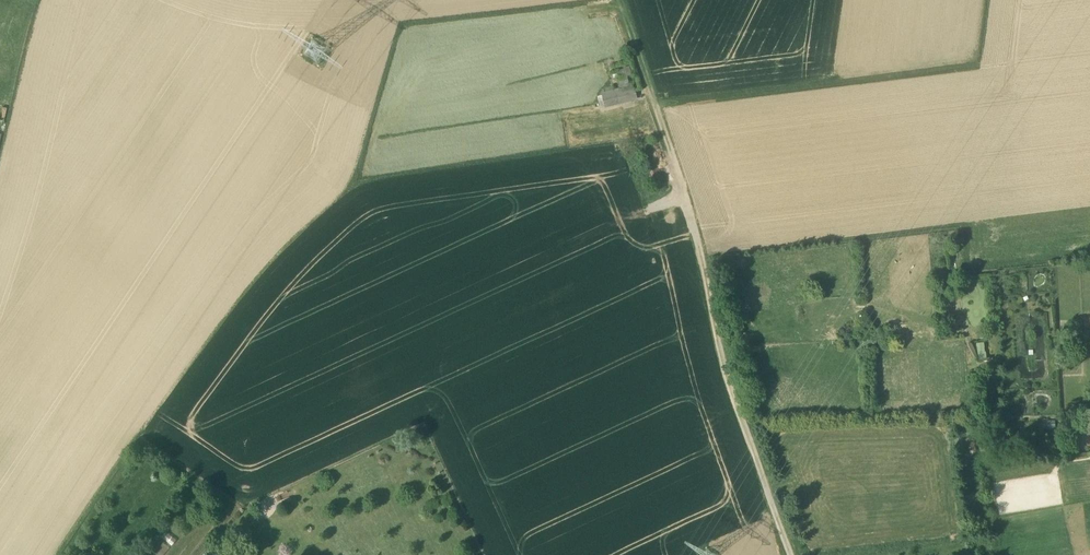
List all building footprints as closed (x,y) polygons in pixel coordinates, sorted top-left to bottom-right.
[(627,76),(619,77),(617,78),(619,85),(628,82),(627,77),(627,76)] [(606,108),(619,105),(638,100),(634,87),(629,88),(629,87),(619,89),(619,87),(601,92),(604,102),(606,108)] [(152,534),(145,542),(150,545),(156,537),(152,534)]
